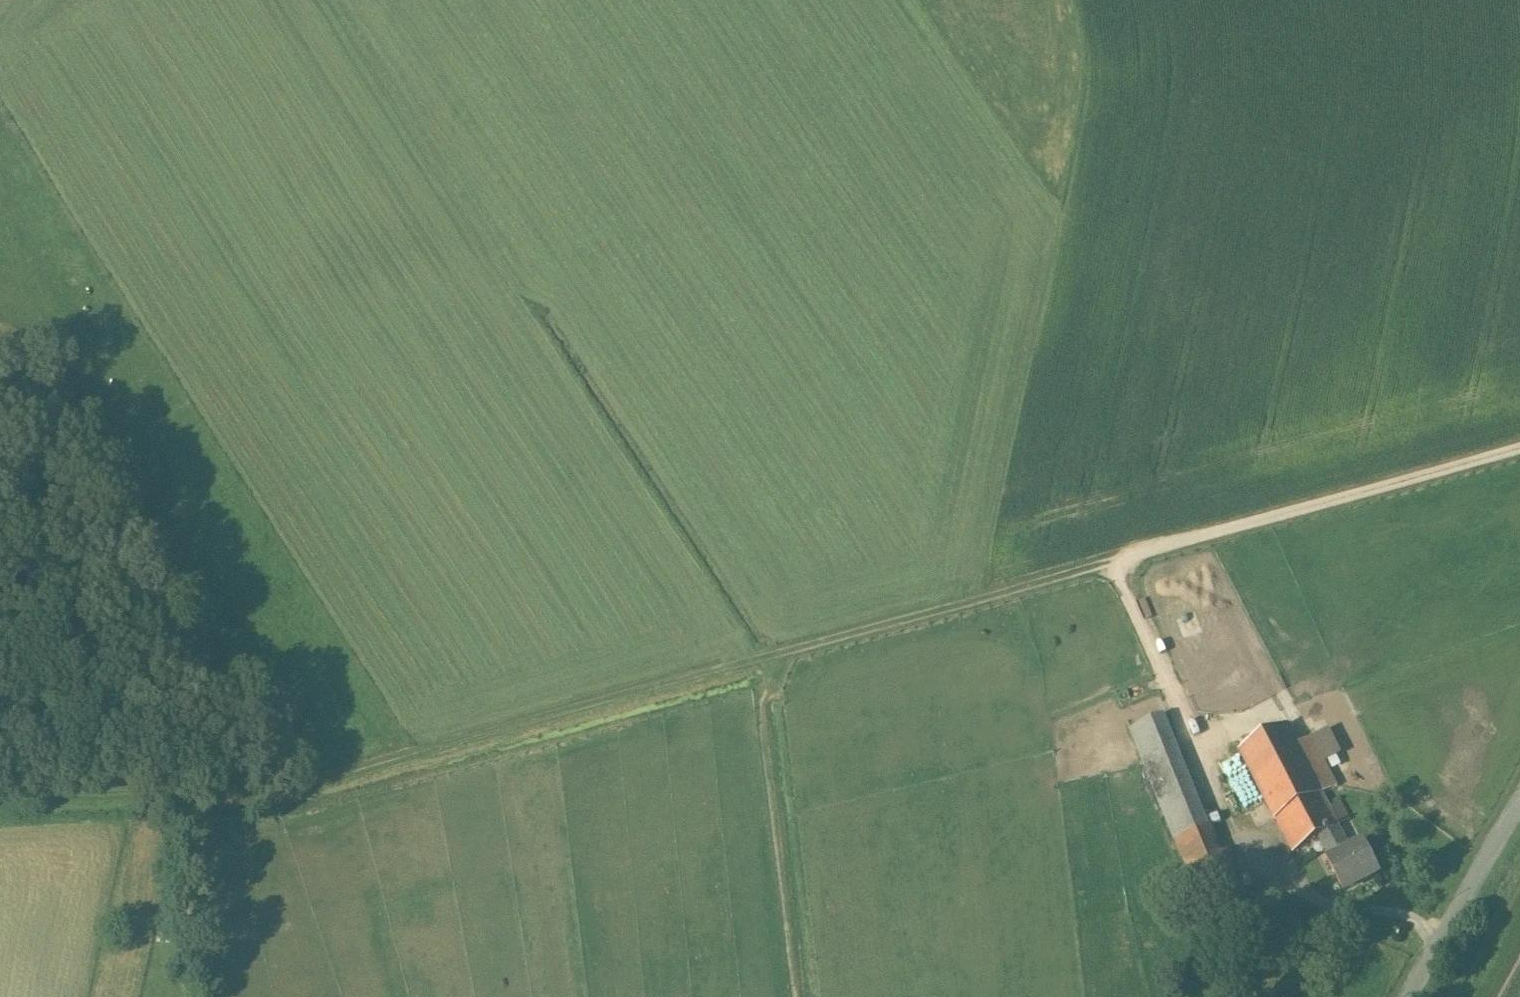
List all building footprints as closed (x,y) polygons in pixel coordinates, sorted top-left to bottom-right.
[(1288,725),(1240,750),(1251,771),(1235,779),(1259,825),(1276,817),(1294,851),(1320,836),(1338,826),(1339,826),(1323,794),(1337,787),(1311,737),(1298,744),(1288,725)] [(1208,828),(1181,764),(1150,776),(1199,895),(1240,878),(1218,824),(1208,828)] [(1364,842),(1349,850),(1338,826),(1320,836),(1332,859),(1328,861),(1344,891),(1380,873),(1364,842)]
